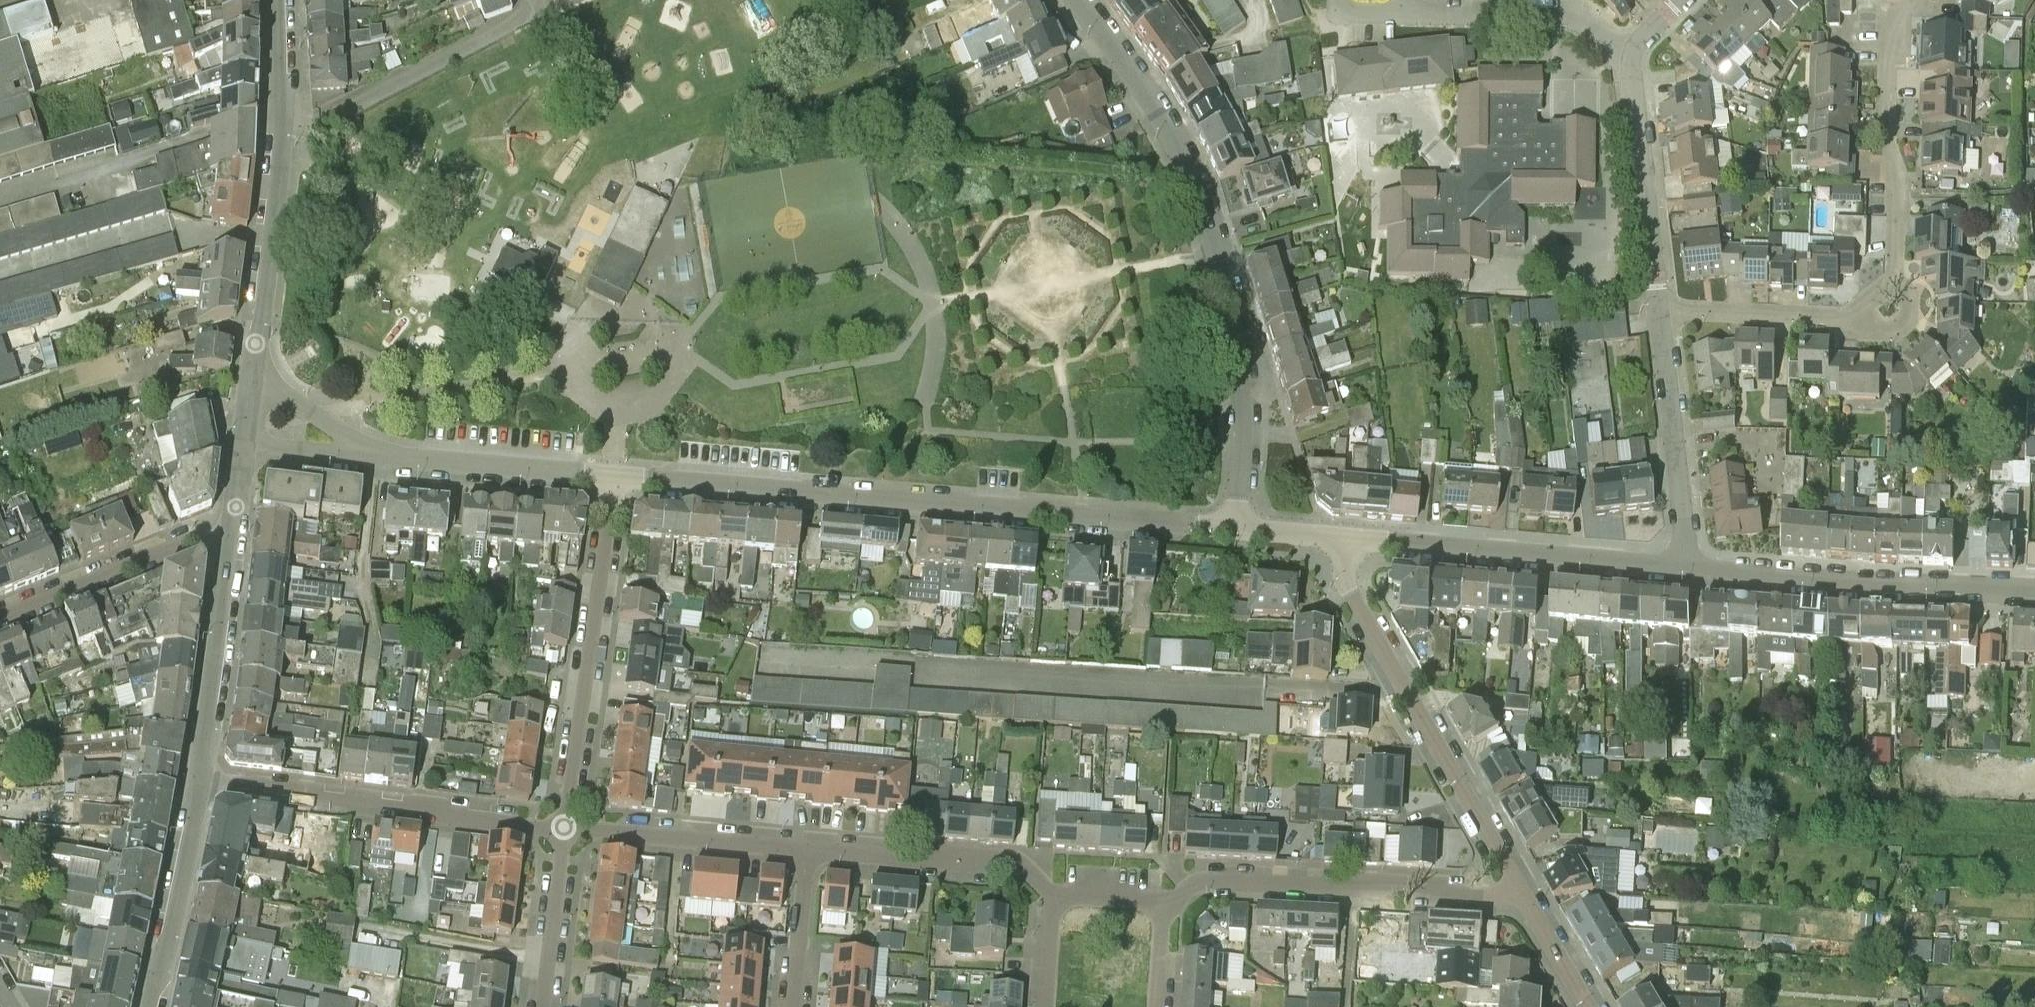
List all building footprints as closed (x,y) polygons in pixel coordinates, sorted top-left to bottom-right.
[(131,8),(146,61),(173,54),(173,55),(190,49),(195,48),(182,0),(129,0),(131,8)] [(221,15),(257,12),(256,0),(205,0),(205,4),(205,14),(221,14),(221,15)] [(479,5),(484,21),(489,19),(492,18),(496,17),(499,16),(502,15),(506,13),(509,12),(512,11),(511,7),(509,3),(509,0),(492,0),(479,5)] [(570,10),(566,0),(552,0),(558,15),(570,10)] [(581,5),(579,0),(566,0),(570,10),(581,5)] [(845,9),(855,5),(854,0),(842,0),(845,9)] [(943,28),(950,45),(961,40),(967,38),(1032,11),(1031,10),(1027,0),(994,0),(989,2),(985,1),(985,0),(984,0),(973,5),(977,13),(943,28)] [(1113,9),(1126,0),(1106,0),(1113,9)] [(1132,36),(1173,6),(1182,0),(1160,0),(1155,4),(1153,0),(1126,0),(1113,9),(1132,36)] [(1206,8),(1219,0),(1201,0),(1206,8)] [(1206,8),(1212,18),(1233,4),(1231,0),(1219,0),(1206,8)] [(1298,9),(1295,0),(1289,0),(1271,6),(1275,17),(1298,9)] [(1623,21),(1631,13),(1625,8),(1633,0),(1602,0),(1623,21)] [(1788,21),(1767,0),(1724,0),(1724,1),(1759,36),(1772,23),(1780,30),(1788,21)] [(1795,0),(1767,0),(1788,21),(1798,11),(1791,4),(1795,0)] [(1827,27),(1840,27),(1840,15),(1840,0),(1837,0),(1828,0),(1827,27)] [(1840,15),(1853,15),(1852,0),(1840,0),(1840,15)] [(1988,19),(1990,19),(1991,5),(1999,5),(1999,3),(2006,0),(1957,0),(1957,4),(1963,4),(1963,18),(1988,19)] [(342,22),(367,21),(379,18),(377,8),(349,11),(346,13),(342,13),(342,1),(306,3),(307,23),(342,21),(342,22)] [(1745,49),(1759,36),(1724,1),(1718,7),(1726,15),(1718,22),(1745,49)] [(18,45),(53,34),(44,2),(0,16),(0,160),(5,159),(15,156),(26,152),(36,149),(43,147),(29,99),(34,97),(18,45)] [(1233,4),(1212,18),(1218,27),(1239,14),(1233,4)] [(1165,82),(1198,62),(1208,55),(1173,6),(1132,36),(1165,82)] [(972,66),(978,63),(989,58),(984,46),(1001,39),(1006,51),(1015,48),(1049,33),(1048,32),(1037,7),(1031,10),(1032,11),(967,38),(961,40),(972,66)] [(1275,17),(1279,28),(1302,20),(1298,9),(1275,17)] [(485,25),(479,13),(478,11),(463,18),(469,32),(485,25)] [(226,35),(258,34),(257,12),(221,15),(222,24),(216,24),(200,31),(204,43),(214,40),(226,35)] [(1239,14),(1218,27),(1224,37),(1245,23),(1239,14)] [(1921,71),(1939,71),(1968,72),(1969,72),(1969,68),(1966,68),(1967,54),(1969,55),(1969,49),(1966,49),(1966,35),(1974,35),(1974,33),(1987,34),(1987,30),(1994,31),(1995,20),(1988,20),(1988,19),(1963,18),(1959,18),(1959,32),(1923,31),(1921,71)] [(342,34),(342,22),(342,21),(307,23),(308,48),(353,45),(353,46),(370,44),(370,32),(342,34)] [(1695,27),(1690,21),(1683,28),(1689,33),(1695,27)] [(1732,63),(1745,49),(1718,22),(1711,30),(1703,21),(1697,27),(1732,63)] [(890,31),(887,23),(871,30),(875,37),(890,31)] [(942,48),(933,27),(923,32),(931,52),(942,48)] [(1733,91),(1747,78),(1732,63),(1697,27),(1691,33),(1699,41),(1691,49),(1696,55),(1688,63),(1703,79),(1708,83),(1712,79),(1724,87),(1733,91)] [(1031,70),(1033,69),(1039,83),(1067,70),(1062,57),(1065,56),(1054,29),(1048,32),(1049,33),(1015,48),(1006,51),(989,58),(978,63),(984,76),(1026,58),(1031,70)] [(213,77),(214,77),(224,74),(257,73),(258,58),(258,34),(226,35),(214,40),(204,43),(196,47),(195,48),(190,49),(173,55),(178,70),(195,63),(194,62),(204,58),(212,76),(213,77)] [(1825,34),(1813,34),(1812,45),(1825,45),(1825,34)] [(1452,74),(1466,72),(1465,62),(1463,42),(1445,44),(1445,43),(1378,51),(1378,52),(1333,57),(1338,100),(1382,94),(1382,96),(1454,88),(1452,74)] [(1280,83),(1291,82),(1285,44),(1274,46),(1258,59),(1256,59),(1261,87),(1280,83)] [(353,45),(308,48),(310,70),(346,67),(381,58),(378,46),(354,52),(353,46),(353,45)] [(1810,55),(1809,101),(1856,103),(1857,85),(1851,85),(1851,65),(1844,65),(1844,51),(1810,50),(1810,55)] [(312,112),(346,96),(344,92),(347,91),(347,86),(359,84),(357,75),(371,72),(369,62),(381,59),(381,58),(346,67),(310,70),(312,112)] [(1216,94),(1254,89),(1254,88),(1261,87),(1256,59),(1231,64),(1233,76),(1209,80),(1198,62),(1165,82),(1185,114),(1216,94)] [(1676,82),(1703,79),(1688,63),(1682,68),(1674,70),(1676,82)] [(1766,70),(1775,78),(1780,73),(1772,64),(1766,70)] [(1489,235),(1505,235),(1505,248),(1523,248),(1523,218),(1516,211),(1516,207),(1573,207),(1573,208),(1574,208),(1574,188),(1594,188),(1594,187),(1593,187),(1593,125),(1594,125),(1594,124),(1558,124),(1558,128),(1539,128),(1536,125),(1536,106),(1540,106),(1541,70),(1540,70),(1540,71),(1478,71),(1478,69),(1477,69),(1477,90),(1456,90),(1456,91),(1456,153),(1459,153),(1459,178),(1454,178),(1454,174),(1446,174),(1446,178),(1435,178),(1435,174),(1400,174),(1400,194),(1379,194),(1379,230),(1386,230),(1386,277),(1433,277),(1433,284),(1469,284),(1469,264),(1489,264),(1489,235)] [(1769,84),(1775,78),(1766,70),(1760,76),(1769,84)] [(1971,126),(1971,125),(1973,78),(1981,78),(1981,73),(1969,72),(1968,72),(1939,71),(1938,89),(1922,89),(1921,125),(1944,126),(1971,126)] [(111,72),(99,76),(101,82),(113,79),(111,72)] [(220,99),(257,98),(257,73),(224,74),(214,77),(213,77),(171,90),(174,101),(221,87),(220,99)] [(1324,97),(1321,74),(1320,75),(1296,80),(1302,102),(1309,100),(1324,97)] [(103,87),(101,82),(99,76),(92,78),(96,90),(103,87)] [(1078,122),(1087,145),(1110,135),(1099,110),(1104,108),(1091,76),(1045,95),(1058,126),(1069,122),(1071,125),(1078,122)] [(1723,88),(1724,87),(1712,79),(1708,83),(1703,79),(1676,82),(1678,94),(1670,94),(1672,106),(1660,107),(1662,116),(1716,109),(1727,113),(1726,110),(1725,110),(1722,88),(1723,88)] [(1197,135),(1243,117),(1242,102),(1256,100),(1254,89),(1216,94),(1185,114),(1197,135)] [(840,113),(850,109),(844,95),(835,99),(840,113)] [(210,128),(256,117),(257,98),(220,99),(220,111),(187,120),(190,131),(210,126),(210,128)] [(1770,107),(1753,100),(1746,118),(1763,124),(1770,107)] [(1808,142),(1849,143),(1850,116),(1856,117),(1856,103),(1809,101),(1808,142)] [(127,103),(111,108),(116,125),(132,120),(127,103)] [(1678,146),(1715,141),(1715,140),(1705,141),(1703,130),(1728,127),(1727,113),(1716,109),(1662,116),(1663,124),(1674,123),(1675,134),(1677,134),(1678,146)] [(195,180),(254,163),(256,128),(256,117),(210,128),(210,141),(155,158),(157,168),(132,175),(138,195),(138,194),(149,191),(161,188),(195,179),(195,180)] [(1208,158),(1261,138),(1257,123),(1247,127),(1243,117),(1197,135),(1208,158)] [(146,123),(128,129),(133,146),(151,141),(151,140),(146,123)] [(1923,142),(1922,172),(1963,173),(1963,172),(1969,172),(1969,158),(1964,157),(1964,152),(1970,152),(1971,138),(1981,138),(1982,132),(1974,132),(1974,125),(1971,125),(1971,126),(1944,126),(1943,143),(1923,142)] [(99,129),(106,151),(116,147),(110,126),(99,129)] [(134,150),(133,146),(128,129),(128,127),(115,130),(122,154),(134,150)] [(95,154),(106,151),(99,129),(89,133),(95,154)] [(85,157),(95,154),(89,133),(78,136),(85,157)] [(74,160),(85,157),(78,136),(68,139),(74,160)] [(1261,138),(1208,158),(1219,181),(1268,159),(1261,138)] [(64,164),(74,160),(68,139),(57,142),(64,164)] [(1688,198),(1714,194),(1713,185),(1720,185),(1715,141),(1678,146),(1669,147),(1673,177),(1683,176),(1684,189),(1687,188),(1688,198)] [(1780,141),(1767,142),(1768,158),(1780,158),(1780,141)] [(53,167),(64,164),(57,142),(47,146),(53,167)] [(1807,170),(1825,170),(1825,182),(1854,183),(1854,170),(1848,170),(1849,143),(1808,142),(1807,170)] [(43,170),(53,167),(47,146),(43,147),(36,149),(43,170)] [(32,173),(43,170),(36,149),(26,152),(32,173)] [(22,177),(32,173),(26,152),(15,156),(22,177)] [(11,180),(22,177),(15,156),(5,159),(11,180)] [(11,180),(5,159),(0,160),(0,180),(1,183),(11,180)] [(215,189),(251,194),(254,163),(195,180),(199,193),(200,196),(215,189)] [(1260,210),(1272,206),(1271,203),(1290,197),(1290,196),(1297,194),(1292,177),(1285,179),(1281,166),(1242,178),(1247,193),(1243,195),(1248,208),(1258,205),(1260,210)] [(2027,185),(2033,185),(2033,190),(2034,190),(2034,173),(2027,173),(2027,185)] [(1765,174),(1750,176),(1752,189),(1766,187),(1765,174)] [(1954,182),(1942,181),(1942,191),(1954,191),(1954,182)] [(1853,184),(1842,199),(1854,207),(1865,192),(1853,184)] [(1801,189),(1801,194),(1811,194),(1811,186),(1801,186),(1801,189)] [(149,191),(156,216),(168,212),(161,188),(149,191)] [(200,196),(204,203),(201,223),(247,228),(251,194),(215,189),(200,196)] [(1774,207),(1791,206),(1791,189),(1773,190),(1774,207)] [(625,297),(626,297),(630,288),(644,260),(643,260),(668,206),(634,190),(609,242),(593,274),(585,292),(620,309),(625,297)] [(145,219),(156,216),(149,191),(138,194),(145,219)] [(134,222),(145,219),(138,194),(138,195),(127,198),(134,222)] [(1718,211),(1718,210),(1716,194),(1714,194),(1688,198),(1685,199),(1687,215),(1718,211)] [(60,219),(61,219),(54,196),(43,199),(50,222),(60,219)] [(123,226),(134,222),(127,198),(116,202),(123,226)] [(1318,210),(1315,198),(1294,203),(1297,214),(1318,210)] [(48,223),(50,222),(43,199),(31,203),(38,226),(48,223)] [(111,229),(123,226),(116,202),(104,205),(111,229)] [(37,226),(38,226),(31,203),(20,206),(27,229),(37,226)] [(100,232),(111,229),(104,205),(93,209),(100,232)] [(1968,220),(1988,220),(1989,206),(1969,205),(1968,220)] [(26,229),(27,229),(20,206),(9,209),(16,232),(26,229)] [(16,232),(9,209),(0,212),(0,221),(4,236),(15,233),(16,232)] [(89,236),(100,232),(93,209),(82,212),(89,236)] [(78,239),(89,236),(82,212),(71,216),(77,238),(78,239)] [(1924,261),(1983,263),(1983,262),(1952,261),(1953,231),(1966,232),(1966,214),(1930,213),(1929,228),(1917,228),(1916,261),(1924,261)] [(71,216),(61,219),(60,219),(66,241),(77,238),(71,216)] [(48,223),(55,245),(66,241),(60,219),(50,222),(48,223)] [(1809,253),(1809,282),(1808,290),(1836,291),(1837,276),(1853,277),(1853,257),(1865,258),(1866,221),(1835,220),(1835,248),(1827,247),(1827,250),(1809,250),(1809,253)] [(37,226),(44,248),(55,245),(48,223),(38,226),(37,226)] [(26,229),(32,251),(44,248),(37,226),(27,229),(26,229)] [(15,233),(21,255),(32,251),(26,229),(16,232),(15,233)] [(1680,237),(1685,282),(1725,277),(1721,246),(1722,245),(1720,232),(1680,237)] [(3,236),(10,258),(21,255),(15,233),(4,236),(3,236)] [(1731,235),(1723,234),(1723,245),(1731,245),(1731,235)] [(162,238),(169,261),(179,258),(174,235),(162,238)] [(1794,282),(1809,282),(1809,253),(1809,250),(1810,236),(1783,235),(1783,236),(1770,236),(1770,242),(1768,288),(1794,289),(1794,282)] [(10,258),(3,236),(0,237),(0,261),(10,258)] [(158,264),(169,261),(162,238),(151,241),(158,264)] [(1299,250),(1295,251),(1291,238),(1264,246),(1268,260),(1245,267),(1252,288),(1285,277),(1282,269),(1303,263),(1299,250)] [(146,267),(158,264),(151,241),(140,244),(146,267)] [(1722,245),(1721,246),(1725,277),(1741,278),(1740,288),(1768,288),(1770,242),(1742,242),(1742,246),(1722,245)] [(135,270),(146,267),(140,244),(129,247),(135,270)] [(124,274),(135,270),(129,247),(117,251),(124,274)] [(522,257),(504,249),(490,277),(513,288),(512,291),(522,296),(526,289),(539,295),(558,255),(543,248),(539,258),(530,254),(522,257)] [(113,277),(124,274),(117,251),(106,254),(113,277)] [(203,291),(239,295),(244,253),(227,251),(205,258),(203,278),(176,275),(174,295),(199,298),(199,299),(202,299),(202,297),(203,291)] [(101,280),(113,277),(106,254),(95,257),(101,280)] [(90,283),(101,280),(95,257),(83,260),(90,283)] [(79,286),(90,283),(83,260),(72,263),(79,286)] [(1939,303),(1976,305),(1976,303),(1979,304),(1980,288),(1982,287),(1983,263),(1924,261),(1923,280),(1939,281),(1939,303)] [(67,290),(79,286),(72,263),(61,267),(67,290)] [(56,293),(67,290),(61,267),(50,270),(56,293)] [(412,268),(411,297),(453,299),(454,269),(412,268)] [(38,273),(45,296),(56,293),(50,270),(38,273)] [(34,299),(45,296),(38,273),(27,276),(34,299)] [(22,303),(34,299),(27,276),(16,279),(22,303)] [(1258,310),(1318,291),(1315,280),(1288,288),(1285,277),(1252,288),(1258,310)] [(11,306),(22,303),(16,279),(5,283),(11,306)] [(2027,282),(2029,305),(2034,305),(2034,281),(2027,282)] [(11,306),(5,283),(0,284),(0,309),(11,306)] [(170,289),(159,292),(162,303),(173,300),(170,289)] [(181,332),(182,332),(235,317),(236,317),(239,295),(203,291),(202,297),(202,299),(199,299),(197,313),(177,319),(181,332)] [(1265,331),(1298,321),(1295,312),(1322,303),(1318,291),(1258,310),(1265,331)] [(42,322),(57,318),(51,295),(0,309),(0,334),(42,322)] [(1495,299),(1463,303),(1465,328),(1498,325),(1495,299)] [(1614,317),(1624,316),(1622,301),(1612,303),(1614,317)] [(1556,302),(1528,304),(1529,324),(1557,323),(1556,302)] [(1934,348),(1951,367),(1951,366),(1958,374),(1982,351),(1971,338),(1971,336),(1975,336),(1976,305),(1939,303),(1938,325),(1943,325),(1943,340),(1934,348)] [(1525,306),(1510,306),(1511,326),(1526,325),(1525,306)] [(1600,319),(1603,343),(1627,340),(1624,316),(1614,317),(1600,319)] [(1298,321),(1265,331),(1272,354),(1305,344),(1305,343),(1335,333),(1332,322),(1301,332),(1298,321)] [(1585,345),(1582,321),(1559,323),(1561,347),(1585,345)] [(182,332),(181,332),(153,340),(157,354),(186,346),(182,332)] [(1757,384),(1774,385),(1775,337),(1738,336),(1737,346),(1737,376),(1738,376),(1738,373),(1741,373),(1754,373),(1754,374),(1757,374),(1757,384)] [(0,341),(0,387),(20,380),(12,357),(8,358),(2,340),(0,341)] [(1929,387),(1951,367),(1934,348),(1926,340),(1903,360),(1907,365),(1905,368),(1893,367),(1892,384),(1893,384),(1892,396),(1916,397),(1928,386),(1929,387)] [(169,358),(169,372),(196,372),(196,368),(229,372),(232,347),(195,342),(193,358),(169,358)] [(1272,354),(1279,376),(1348,354),(1344,343),(1308,354),(1305,344),(1272,354)] [(1840,400),(1841,357),(1829,356),(1829,344),(1802,343),(1801,365),(1790,365),(1790,382),(1800,382),(1800,385),(1826,386),(1826,399),(1840,400)] [(1730,377),(1737,376),(1737,346),(1696,351),(1701,394),(1731,391),(1730,377)] [(1285,399),(1319,388),(1315,375),(1351,364),(1348,354),(1279,376),(1285,399)] [(1881,383),(1892,384),(1893,367),(1893,358),(1841,357),(1840,400),(1880,401),(1881,383)] [(34,361),(30,369),(39,374),(43,366),(34,361)] [(2025,383),(2034,384),(2034,366),(2026,365),(2025,383)] [(1293,425),(1343,410),(1338,395),(1337,396),(1334,384),(1319,388),(1285,399),(1287,403),(1286,406),(1288,411),(1289,413),(1293,425)] [(1513,406),(1510,385),(1502,386),(1504,407),(1513,406)] [(1772,390),(1771,422),(1788,422),(1789,391),(1772,390)] [(1351,429),(1374,422),(1368,405),(1346,412),(1351,429)] [(1495,450),(1494,468),(1471,467),(1468,512),(1496,514),(1499,470),(1510,471),(1510,450),(1508,436),(1504,406),(1493,407),(1495,450)] [(177,463),(164,468),(167,482),(180,477),(219,462),(208,410),(153,427),(157,442),(170,439),(173,449),(177,463)] [(1705,433),(1736,430),(1736,413),(1703,417),(1705,433)] [(1419,464),(1433,465),(1435,451),(1432,431),(1423,431),(1422,442),(1421,442),(1419,464)] [(1432,431),(1435,451),(1433,465),(1443,466),(1443,465),(1445,465),(1447,444),(1447,432),(1432,431)] [(1518,516),(1543,518),(1547,472),(1521,470),(1522,463),(1524,463),(1525,451),(1523,451),(1521,435),(1508,436),(1510,450),(1510,471),(1522,471),(1518,516)] [(2032,461),(2034,462),(2034,439),(2026,439),(2025,461),(2032,461)] [(1376,520),(1386,521),(1389,483),(1379,482),(1380,466),(1390,466),(1387,442),(1367,440),(1366,450),(1362,518),(1367,519),(1369,520),(1374,521),(1376,520)] [(1617,474),(1622,512),(1639,510),(1639,512),(1650,511),(1642,441),(1627,443),(1630,463),(1617,464),(1618,474),(1617,474)] [(1886,441),(1872,441),(1872,460),(1885,459),(1886,441)] [(1902,442),(1892,442),(1893,455),(1902,455),(1902,442)] [(1342,478),(1343,479),(1345,443),(1330,443),(1330,460),(1338,460),(1338,468),(1306,467),(1317,503),(1333,516),(1339,516),(1342,478)] [(1605,514),(1622,512),(1617,474),(1605,476),(1601,445),(1587,447),(1594,517),(1605,516),(1605,514)] [(1339,516),(1362,518),(1366,450),(1353,449),(1352,476),(1355,476),(1355,480),(1343,479),(1342,478),(1339,516)] [(1547,472),(1543,518),(1571,520),(1574,490),(1580,491),(1575,451),(1563,452),(1566,473),(1547,472)] [(1784,498),(1794,498),(1803,499),(1805,459),(1786,458),(1784,498)] [(167,497),(178,524),(211,511),(214,504),(219,462),(180,477),(180,479),(177,480),(179,486),(172,489),(174,494),(167,497)] [(1852,500),(1852,499),(1853,487),(1854,487),(1855,462),(1847,462),(1846,501),(1842,501),(1841,510),(1829,510),(1828,510),(1827,559),(1850,561),(1852,526),(1852,513),(1852,500)] [(1471,467),(1445,465),(1443,465),(1443,466),(1443,468),(1440,509),(1468,512),(1471,467)] [(2031,474),(2032,466),(2019,466),(2018,486),(2030,486),(2030,477),(2031,477),(2031,474)] [(1747,484),(1745,470),(1712,474),(1719,539),(1761,534),(1757,500),(1749,501),(1746,484),(1747,484)] [(1389,483),(1386,521),(1414,523),(1418,473),(1390,471),(1390,483),(1389,483)] [(2007,471),(1999,471),(1999,479),(2007,479),(2007,471)] [(319,513),(359,517),(363,485),(301,478),(300,488),(265,484),(262,515),(257,515),(257,519),(307,525),(307,524),(303,523),(304,516),(319,518),(319,513)] [(136,485),(134,479),(95,493),(96,494),(97,499),(100,507),(117,501),(121,499),(131,495),(139,492),(136,485)] [(147,502),(161,496),(157,487),(144,492),(147,502)] [(1901,501),(1898,564),(1923,565),(1924,528),(1925,515),(1926,487),(1914,487),(1914,501),(1903,501),(1901,501)] [(1924,528),(1923,565),(1953,566),(1955,527),(1940,527),(1941,502),(1951,502),(1951,488),(1926,487),(1925,515),(1924,528)] [(1876,527),(1875,563),(1898,564),(1901,501),(1903,501),(1903,494),(1891,494),(1891,500),(1889,499),(1889,512),(1877,512),(1876,527)] [(151,511),(165,506),(161,496),(147,502),(151,511)] [(399,544),(413,546),(413,536),(414,536),(417,500),(389,497),(387,517),(384,549),(386,550),(386,554),(398,555),(399,544)] [(2003,527),(1989,526),(1987,568),(2013,569),(2014,544),(2017,544),(2017,532),(2019,532),(2020,497),(2004,497),(2003,527)] [(552,545),(560,546),(565,500),(544,498),(543,511),(536,570),(538,570),(537,583),(551,584),(551,585),(555,585),(557,570),(550,569),(552,545)] [(1783,498),(1781,555),(1827,559),(1828,510),(1829,510),(1829,500),(1818,500),(1817,519),(1790,518),(1791,512),(1793,512),(1794,498),(1784,498),(1783,498)] [(427,538),(445,540),(449,503),(417,500),(414,536),(413,536),(413,546),(411,566),(425,567),(427,538)] [(568,547),(564,572),(577,574),(586,508),(581,501),(565,500),(560,546),(568,547)] [(1865,526),(1866,501),(1852,500),(1852,513),(1852,526),(1850,561),(1875,563),(1876,527),(1865,526)] [(92,510),(108,552),(133,542),(120,510),(117,501),(100,507),(92,510)] [(485,567),(487,546),(490,507),(464,504),(458,565),(485,567)] [(59,573),(58,571),(41,530),(32,505),(18,510),(30,540),(25,542),(40,580),(59,573)] [(155,521),(169,516),(165,506),(151,511),(155,521)] [(623,589),(656,594),(657,577),(660,542),(663,508),(641,506),(634,512),(630,540),(648,541),(645,579),(625,576),(623,589)] [(517,509),(490,507),(487,546),(500,547),(498,567),(500,567),(499,578),(511,579),(514,548),(513,548),(517,509)] [(673,544),(688,545),(692,510),(663,508),(660,542),(657,577),(656,594),(670,596),(670,597),(684,599),(684,598),(686,582),(670,579),(673,544)] [(543,511),(517,509),(513,548),(514,548),(524,549),(522,568),(536,570),(543,511)] [(83,563),(108,552),(92,510),(82,515),(85,524),(70,530),(83,563)] [(701,581),(714,582),(720,513),(692,510),(688,545),(704,547),(701,581)] [(729,549),(744,550),(747,515),(720,513),(714,582),(726,583),(729,549)] [(757,551),(773,553),(773,552),(775,517),(747,515),(744,550),(740,588),(752,589),(757,551)] [(159,531),(173,526),(169,516),(155,521),(159,531)] [(16,590),(40,580),(25,542),(27,548),(23,549),(19,538),(10,542),(0,517),(0,551),(1,551),(16,590)] [(787,565),(797,566),(800,519),(775,517),(773,552),(773,553),(772,567),(787,568),(787,565)] [(254,543),(320,549),(322,538),(306,536),(307,525),(257,519),(254,543)] [(859,548),(860,548),(862,525),(821,521),(820,533),(807,532),(804,564),(820,566),(821,553),(859,556),(859,548)] [(895,554),(907,555),(910,529),(862,525),(860,548),(895,552),(895,554)] [(41,530),(58,571),(79,563),(69,540),(57,545),(49,526),(41,530)] [(944,532),(918,529),(915,566),(926,567),(925,571),(927,571),(926,585),(909,583),(907,604),(938,607),(941,568),(944,532)] [(966,534),(944,532),(941,568),(950,569),(950,571),(949,572),(947,595),(960,596),(966,534)] [(984,580),(989,536),(966,534),(960,596),(974,597),(976,571),(984,572),(984,580)] [(993,597),(1005,598),(1012,538),(989,536),(984,580),(989,581),(990,572),(998,573),(998,577),(995,576),(993,597)] [(1021,587),(1032,588),(1036,540),(1012,538),(1005,598),(1007,599),(1005,614),(1018,615),(1021,587)] [(345,542),(344,551),(356,552),(357,543),(345,542)] [(251,565),(287,569),(288,569),(290,556),(319,560),(320,549),(254,543),(251,565)] [(2026,545),(2026,569),(2034,570),(2034,545),(2026,545)] [(1130,632),(1148,633),(1155,550),(1128,548),(1124,584),(1134,585),(1130,632)] [(16,590),(1,551),(0,551),(0,596),(16,590)] [(1063,590),(1085,591),(1100,592),(1100,587),(1101,580),(1106,581),(1107,568),(1099,568),(1100,557),(1066,554),(1063,590)] [(103,636),(107,645),(145,630),(144,628),(158,622),(160,606),(201,611),(201,610),(207,565),(201,557),(165,572),(89,603),(104,636),(103,636)] [(369,563),(370,587),(390,588),(391,565),(369,563)] [(319,599),(330,600),(340,601),(342,588),(286,581),(287,569),(251,565),(248,591),(319,599)] [(1413,572),(1397,571),(1397,575),(1395,575),(1390,577),(1389,584),(1394,586),(1396,586),(1396,590),(1405,590),(1404,598),(1403,612),(1392,618),(1420,667),(1429,661),(1430,635),(1433,573),(1413,572)] [(1458,616),(1463,613),(1464,613),(1467,576),(1433,573),(1430,635),(1429,661),(1420,667),(1427,678),(1449,675),(1452,630),(1448,630),(1439,630),(1440,615),(1448,615),(1458,616)] [(1473,644),(1487,645),(1493,579),(1467,576),(1464,613),(1478,614),(1478,616),(1475,617),(1473,644)] [(1498,647),(1510,649),(1517,581),(1493,579),(1487,645),(1489,624),(1495,624),(1496,616),(1502,617),(1500,623),(1498,647)] [(1294,583),(1252,580),(1250,606),(1228,604),(1227,619),(1249,621),(1250,613),(1291,617),(1294,583)] [(1536,628),(1538,606),(1540,583),(1517,581),(1510,649),(1524,650),(1526,626),(1524,619),(1531,620),(1530,628),(1536,628)] [(895,602),(907,604),(909,583),(897,582),(895,602)] [(1564,622),(1575,623),(1577,586),(1552,584),(1550,607),(1538,606),(1536,628),(1535,645),(1548,646),(1549,641),(1563,643),(1564,622)] [(534,619),(570,624),(575,588),(555,585),(551,585),(550,592),(535,590),(534,604),(536,605),(534,619)] [(1107,585),(1107,588),(1100,587),(1100,592),(1085,591),(1083,610),(1119,612),(1120,586),(1107,585)] [(1596,668),(1603,668),(1603,662),(1602,654),(1599,625),(1601,588),(1577,586),(1575,623),(1577,623),(1576,639),(1575,639),(1574,651),(1581,651),(1581,657),(1597,657),(1596,668)] [(1622,634),(1622,628),(1621,590),(1601,588),(1599,625),(1602,654),(1603,662),(1603,668),(1604,668),(1604,665),(1615,664),(1614,653),(1616,653),(1614,635),(1622,634)] [(1643,693),(1642,638),(1641,592),(1621,590),(1622,628),(1634,629),(1634,631),(1631,631),(1631,653),(1627,653),(1627,694),(1643,693)] [(283,608),(329,614),(330,600),(319,599),(248,591),(245,616),(282,620),(283,608)] [(1656,667),(1666,667),(1665,594),(1641,592),(1642,638),(1648,637),(1648,630),(1655,630),(1653,636),(1654,647),(1657,647),(1656,667)] [(1666,667),(1669,667),(1677,668),(1677,649),(1680,649),(1680,638),(1677,631),(1684,632),(1684,641),(1690,641),(1689,596),(1665,594),(1666,667)] [(809,597),(796,596),(795,609),(808,610),(809,597)] [(1715,651),(1730,651),(1729,599),(1689,596),(1690,641),(1690,661),(1715,661),(1715,651)] [(658,626),(679,629),(681,613),(702,616),(704,601),(684,598),(684,599),(670,597),(668,607),(658,605),(659,603),(622,598),(619,622),(634,624),(634,623),(658,626)] [(1743,636),(1758,638),(1757,602),(1729,599),(1730,651),(1730,681),(1743,681),(1743,636)] [(1772,673),(1772,655),(1794,657),(1793,641),(1792,605),(1757,602),(1758,638),(1758,644),(1759,673),(1772,673)] [(103,662),(112,658),(107,645),(103,636),(104,636),(89,603),(65,613),(72,631),(79,646),(94,640),(103,662)] [(1820,644),(1829,645),(1828,608),(1792,605),(1793,641),(1794,657),(1795,657),(1795,679),(1811,679),(1811,657),(1809,657),(1809,643),(1820,644)] [(196,650),(201,611),(160,606),(158,622),(144,628),(145,630),(149,640),(155,641),(155,648),(163,647),(196,650)] [(1858,659),(1862,659),(1861,611),(1828,608),(1829,645),(1830,645),(1831,657),(1831,683),(1831,691),(1842,690),(1841,684),(1846,685),(1846,668),(1858,667),(1858,659)] [(1080,635),(1081,610),(1069,609),(1068,634),(1080,635)] [(1874,648),(1891,648),(1890,612),(1861,611),(1862,659),(1863,691),(1878,691),(1879,660),(1874,648)] [(1915,666),(1914,649),(1925,649),(1925,613),(1890,612),(1891,648),(1893,648),(1893,649),(1895,649),(1901,649),(1902,677),(1914,677),(1915,666)] [(1937,650),(1935,698),(1946,698),(1946,694),(1949,614),(1925,613),(1925,649),(1925,650),(1937,650)] [(1975,667),(1976,649),(1977,629),(1970,629),(1971,615),(1949,614),(1946,694),(1946,698),(1966,699),(1967,668),(1975,667)] [(32,666),(74,649),(60,615),(18,632),(32,666)] [(297,650),(297,648),(300,622),(282,620),(245,616),(242,644),(297,650)] [(343,616),(341,627),(364,630),(362,619),(343,616)] [(2034,658),(2034,617),(2015,616),(2012,665),(2025,666),(2025,657),(2034,658)] [(533,635),(531,651),(542,652),(543,645),(566,648),(570,624),(534,619),(532,635),(533,635)] [(629,666),(670,672),(676,629),(679,630),(679,629),(658,626),(634,623),(634,624),(632,643),(629,666)] [(1246,648),(1328,653),(1330,626),(1292,623),(1292,636),(1273,635),(1273,636),(1247,634),(1246,648)] [(335,655),(361,658),(365,631),(364,630),(341,627),(339,627),(335,655)] [(506,630),(503,654),(523,656),(525,632),(506,630)] [(32,666),(18,632),(0,640),(0,672),(14,707),(30,700),(19,674),(15,676),(14,674),(32,666)] [(438,636),(437,648),(454,650),(455,638),(438,636)] [(930,639),(917,637),(915,650),(929,651),(930,639)] [(1981,638),(1980,667),(2001,667),(2002,661),(2004,661),(2004,647),(2002,646),(2002,638),(1981,638)] [(1146,668),(1158,669),(1160,642),(1147,641),(1146,668)] [(1180,670),(1182,643),(1160,642),(1158,669),(1180,670)] [(1180,670),(1196,671),(1198,644),(1182,643),(1180,670)] [(357,689),(361,658),(335,655),(297,650),(242,644),(239,676),(279,681),(310,684),(281,680),(283,658),(287,661),(297,662),(296,668),(333,672),(331,686),(357,689)] [(1002,644),(1000,657),(1014,658),(1015,645),(1002,644)] [(1198,644),(1196,671),(1211,672),(1213,645),(1198,644)] [(1831,657),(1830,645),(1829,645),(1820,644),(1820,656),(1831,657)] [(406,646),(403,670),(424,672),(424,671),(429,671),(432,649),(406,646)] [(126,668),(127,672),(129,680),(130,683),(159,675),(193,679),(196,650),(163,647),(161,658),(126,668)] [(1000,648),(988,647),(987,656),(999,658),(1000,648)] [(1290,664),(1289,678),(1326,681),(1328,653),(1246,648),(1245,661),(1272,663),(1271,668),(1284,668),(1288,663),(1290,664)] [(432,650),(432,664),(474,667),(475,652),(432,650)] [(62,663),(67,676),(84,670),(79,657),(62,663)] [(567,663),(554,661),(553,668),(566,670),(567,663)] [(528,662),(526,676),(547,678),(548,665),(528,662)] [(671,707),(686,710),(686,709),(695,699),(717,702),(718,690),(690,686),(689,697),(667,694),(670,672),(629,666),(625,689),(654,693),(652,705),(667,707),(671,707)] [(907,714),(909,690),(910,670),(876,667),(873,687),(871,713),(907,715),(907,714)] [(1677,678),(1677,668),(1669,667),(1668,678),(1677,678)] [(14,707),(0,672),(0,708),(2,712),(14,707)] [(116,684),(129,680),(127,672),(114,675),(116,684)] [(155,702),(189,707),(193,679),(159,675),(130,683),(136,706),(142,704),(155,702)] [(279,681),(239,676),(235,700),(273,704),(275,689),(278,690),(285,694),(306,697),(307,689),(310,690),(311,684),(310,684),(279,681)] [(396,716),(388,785),(411,788),(416,751),(406,749),(410,716),(409,716),(413,680),(402,679),(398,715),(396,715),(396,716)] [(751,705),(763,705),(766,680),(754,679),(751,705)] [(763,705),(775,706),(778,681),(766,680),(763,705)] [(775,706),(787,707),(790,681),(778,681),(775,706)] [(787,707),(799,708),(802,682),(790,681),(787,707)] [(132,703),(126,682),(113,686),(119,707),(132,703)] [(735,694),(748,696),(750,684),(737,682),(735,694)] [(799,708),(811,709),(814,683),(802,682),(799,708)] [(1507,696),(1516,697),(1517,683),(1508,682),(1507,696)] [(811,709),(823,709),(826,684),(814,683),(811,709)] [(823,709),(835,710),(838,685),(826,684),(823,709)] [(835,710),(847,711),(850,685),(838,685),(835,710)] [(847,711),(859,712),(861,686),(850,685),(847,711)] [(859,712),(871,713),(873,687),(861,686),(859,712)] [(340,697),(350,698),(351,689),(340,689),(340,697)] [(907,714),(920,715),(922,691),(909,690),(907,714)] [(920,715),(933,716),(935,692),(922,691),(920,715)] [(933,716),(945,717),(947,693),(935,692),(933,716)] [(945,717),(958,717),(960,694),(947,693),(945,717)] [(958,717),(971,718),(973,695),(960,694),(958,717)] [(971,718),(983,719),(985,695),(973,695),(971,718)] [(983,719),(995,720),(997,696),(985,695),(983,719)] [(995,720),(1008,721),(1009,697),(997,696),(995,720)] [(1515,712),(1530,713),(1529,703),(1529,699),(1516,697),(1507,696),(1505,696),(1505,711),(1510,711),(1515,712)] [(495,702),(492,727),(507,729),(508,727),(538,732),(543,700),(526,697),(524,707),(495,702)] [(1008,721),(1018,721),(1019,698),(1009,697),(1008,721)] [(1018,721),(1031,722),(1032,698),(1019,698),(1018,721)] [(1031,722),(1043,723),(1045,699),(1032,698),(1031,722)] [(1043,723),(1056,724),(1058,700),(1045,699),(1043,723)] [(273,704),(235,700),(231,722),(315,733),(321,733),(330,734),(335,735),(335,736),(341,737),(345,713),(326,711),(325,717),(318,721),(286,716),(287,706),(273,704)] [(1056,724),(1069,725),(1070,701),(1058,700),(1056,724)] [(65,701),(54,703),(56,713),(67,711),(65,701)] [(1069,725),(1082,726),(1083,702),(1070,701),(1069,725)] [(152,729),(184,735),(189,707),(155,702),(142,704),(144,718),(124,720),(125,731),(125,732),(152,729)] [(1331,702),(1329,733),(1368,735),(1369,704),(1331,702)] [(427,703),(425,715),(435,716),(436,704),(427,703)] [(1108,727),(1120,728),(1122,704),(1109,703),(1108,727)] [(1530,713),(1529,723),(1542,724),(1543,710),(1542,710),(1541,704),(1529,703),(1530,713)] [(1120,728),(1133,729),(1134,705),(1122,704),(1120,728)] [(1262,727),(1276,727),(1277,705),(1263,704),(1263,714),(1262,727)] [(396,716),(396,715),(397,706),(389,705),(387,715),(396,716)] [(1133,729),(1146,730),(1147,706),(1134,705),(1133,729)] [(657,718),(622,713),(619,736),(649,740),(662,742),(664,724),(668,725),(671,707),(667,707),(658,706),(657,718)] [(1146,730),(1159,731),(1160,707),(1147,706),(1146,730)] [(1476,745),(1501,730),(1488,708),(1465,706),(1449,716),(1464,743),(1472,738),(1476,745)] [(1159,731),(1172,731),(1173,708),(1160,707),(1159,731)] [(1172,731),(1184,732),(1186,709),(1173,708),(1172,731)] [(1184,732),(1197,733),(1198,709),(1186,709),(1184,732)] [(1197,733),(1210,734),(1211,710),(1198,709),(1197,733)] [(1210,734),(1223,735),(1224,711),(1211,710),(1210,734)] [(704,712),(693,711),(692,722),(703,723),(704,712)] [(1223,735),(1236,736),(1237,712),(1224,711),(1223,735)] [(1236,736),(1249,736),(1250,713),(1237,712),(1236,736)] [(1515,712),(1514,737),(1528,738),(1529,723),(1530,713),(1515,712)] [(1249,736),(1261,737),(1262,727),(1263,714),(1250,713),(1249,736)] [(340,779),(364,782),(371,727),(372,715),(362,714),(360,714),(358,738),(361,741),(361,744),(345,742),(340,779)] [(364,782),(388,785),(396,716),(387,715),(386,715),(385,729),(371,727),(364,782)] [(425,717),(422,740),(440,742),(443,719),(425,717)] [(886,720),(885,730),(885,731),(898,732),(899,722),(886,720)] [(313,742),(315,733),(231,722),(228,742),(285,749),(286,747),(266,744),(267,733),(270,734),(271,736),(313,742)] [(941,724),(921,722),(919,741),(940,743),(941,724)] [(35,738),(49,737),(44,726),(32,732),(35,738)] [(508,727),(507,729),(505,750),(535,755),(538,732),(508,727)] [(1262,727),(1261,737),(1275,738),(1276,727),(1262,727)] [(1096,728),(1096,745),(1104,745),(1105,728),(1096,728)] [(140,757),(179,764),(184,735),(152,729),(125,732),(125,731),(54,740),(57,762),(125,757),(140,756),(140,757)] [(1054,729),(1054,742),(1070,743),(1071,730),(1054,729)] [(1919,749),(1919,731),(1904,731),(1903,737),(1900,737),(1900,749),(1919,749)] [(2001,744),(2010,744),(2010,731),(2001,731),(2001,744)] [(616,758),(646,762),(649,740),(619,736),(616,758)] [(2000,736),(1984,736),(1984,753),(2000,753),(2000,736)] [(1622,737),(1609,737),(1609,751),(1622,751),(1622,737)] [(1601,756),(1601,738),(1574,738),(1574,756),(1601,756)] [(1346,766),(1348,743),(1324,741),(1322,764),(1346,766)] [(231,766),(282,772),(285,749),(228,742),(225,759),(231,766)] [(483,747),(479,746),(465,744),(465,745),(445,742),(443,755),(464,758),(464,755),(482,758),(483,747)] [(669,744),(666,759),(680,761),(682,745),(669,744)] [(1236,744),(1234,764),(1244,765),(1245,745),(1236,744)] [(1495,795),(1523,778),(1508,754),(1502,745),(1480,758),(1486,767),(1480,770),(1495,795)] [(1631,756),(1631,758),(1643,758),(1643,745),(1632,745),(1632,748),(1625,748),(1625,755),(1631,756)] [(695,796),(713,797),(717,751),(689,749),(685,789),(695,790),(695,796)] [(502,773),(501,774),(531,778),(535,755),(505,750),(502,773)] [(296,763),(294,773),(315,776),(318,753),(304,751),(303,764),(296,763)] [(732,793),(740,794),(744,754),(717,751),(713,797),(731,799),(732,793)] [(1662,753),(1652,752),(1651,759),(1662,760),(1662,761),(1668,761),(1668,754),(1662,753)] [(749,801),(767,802),(771,757),(744,754),(740,794),(750,795),(749,801)] [(1079,781),(1079,796),(1090,797),(1091,781),(1089,781),(1091,755),(1080,754),(1080,759),(1079,781)] [(893,768),(880,767),(876,813),(894,814),(895,809),(904,809),(909,756),(895,755),(893,768)] [(992,814),(989,843),(1012,845),(1015,814),(1004,812),(1005,805),(1004,805),(1009,756),(998,755),(996,774),(994,790),(992,811),(991,811),(991,813),(992,814)] [(105,765),(83,766),(80,786),(108,784),(109,782),(118,784),(119,781),(174,791),(179,764),(140,757),(140,756),(125,757),(123,767),(114,765),(105,765)] [(786,798),(795,799),(799,759),(771,757),(767,802),(785,804),(786,798)] [(645,786),(645,785),(643,785),(646,762),(616,758),(612,781),(645,786)] [(804,806),(822,808),(826,762),(799,759),(795,799),(804,800),(804,806)] [(1584,779),(1600,778),(1599,761),(1583,762),(1584,779)] [(840,803),(849,804),(853,764),(826,762),(822,808),(840,809),(840,803)] [(1711,789),(1718,790),(1720,763),(1702,762),(1701,781),(1711,781),(1711,789)] [(1362,789),(1398,791),(1400,765),(1355,763),(1353,788),(1362,789)] [(858,811),(876,813),(880,767),(853,764),(849,804),(859,805),(858,811)] [(1622,764),(1609,764),(1609,778),(1622,778),(1622,764)] [(673,767),(671,782),(681,783),(683,769),(673,767)] [(921,837),(944,839),(947,807),(949,786),(950,771),(940,770),(938,793),(910,790),(907,814),(923,815),(921,837)] [(962,772),(950,771),(949,786),(960,787),(962,772)] [(502,773),(499,773),(496,799),(528,803),(531,778),(501,774),(502,773)] [(984,789),(994,790),(996,774),(985,773),(984,789)] [(130,823),(129,830),(166,837),(174,791),(119,781),(118,784),(109,782),(108,784),(80,786),(65,786),(64,801),(110,805),(116,801),(116,797),(133,800),(132,807),(134,807),(133,811),(82,805),(80,828),(120,832),(121,822),(130,823)] [(645,786),(612,781),(609,806),(641,811),(645,786)] [(1068,796),(1079,796),(1079,781),(1069,781),(1068,796)] [(1113,798),(1124,798),(1124,783),(1113,783),(1113,798)] [(1124,783),(1124,798),(1135,799),(1136,783),(1124,783)] [(458,794),(475,796),(477,787),(459,785),(458,794)] [(1209,787),(1200,786),(1199,802),(1210,803),(1211,787),(1209,787)] [(674,790),(661,788),(657,787),(653,813),(671,814),(674,790)] [(1210,803),(1211,803),(1221,804),(1222,788),(1211,787),(1210,803)] [(1515,830),(1547,810),(1542,802),(1545,800),(1547,803),(1587,807),(1588,792),(1564,790),(1564,789),(1532,787),(1501,805),(1515,830)] [(1244,805),(1255,806),(1256,790),(1245,789),(1244,805)] [(1296,801),(1295,823),(1309,824),(1309,823),(1318,823),(1318,810),(1320,789),(1311,789),(1311,802),(1296,801)] [(1361,814),(1361,815),(1397,817),(1398,791),(1362,789),(1362,800),(1352,799),(1351,814),(1361,814)] [(1256,790),(1255,806),(1266,806),(1267,791),(1256,790)] [(1188,800),(1170,799),(1168,834),(1185,835),(1184,855),(1207,857),(1209,817),(1197,816),(1187,812),(1188,800)] [(1052,848),(1075,850),(1078,810),(1078,804),(1039,801),(1037,841),(1053,842),(1052,848)] [(274,837),(275,837),(287,839),(293,813),(223,805),(215,811),(204,858),(285,871),(285,872),(319,878),(322,863),(310,860),(311,853),(261,844),(263,835),(274,837)] [(970,809),(947,807),(944,839),(967,841),(970,809)] [(967,841),(989,843),(992,814),(991,813),(991,811),(970,809),(967,841)] [(1075,850),(1098,851),(1100,819),(1089,819),(1090,811),(1078,810),(1075,850)] [(1318,810),(1318,823),(1344,825),(1345,812),(1318,810)] [(1528,852),(1559,834),(1561,838),(1583,839),(1584,813),(1569,811),(1548,811),(1547,810),(1515,830),(1528,852)] [(1098,851),(1120,852),(1123,813),(1100,812),(1098,851)] [(1123,813),(1120,852),(1144,853),(1145,822),(1134,821),(1134,814),(1123,813)] [(1207,857),(1230,858),(1231,826),(1220,825),(1221,818),(1209,817),(1207,857)] [(1230,858),(1252,859),(1254,820),(1243,819),(1242,827),(1231,826),(1230,858)] [(1254,820),(1252,859),(1275,860),(1277,829),(1265,828),(1265,821),(1254,820)] [(374,823),(369,867),(393,870),(394,856),(398,826),(374,823)] [(1322,863),(1363,865),(1364,841),(1365,825),(1353,824),(1352,839),(1323,837),(1322,863)] [(1645,832),(1652,833),(1653,826),(1645,825),(1645,832)] [(398,826),(394,856),(417,859),(421,829),(398,826)] [(1743,846),(1744,831),(1706,828),(1705,850),(1724,851),(1724,846),(1732,847),(1732,846),(1743,846)] [(125,842),(122,859),(161,866),(166,837),(129,830),(126,830),(124,842),(125,842)] [(1631,833),(1608,832),(1607,848),(1630,849),(1631,833)] [(471,861),(468,860),(471,836),(452,834),(450,854),(450,859),(450,860),(471,863),(471,861)] [(1399,867),(1431,869),(1432,838),(1401,836),(1399,867)] [(491,864),(519,867),(522,842),(490,839),(487,864),(489,864),(491,864)] [(1380,841),(1371,841),(1364,841),(1363,865),(1379,866),(1380,841)] [(351,843),(348,868),(360,869),(363,845),(351,843)] [(151,912),(161,866),(122,859),(54,845),(51,859),(105,869),(102,884),(67,877),(63,894),(151,912)] [(9,882),(15,853),(0,850),(0,881),(9,882)] [(1565,898),(1589,893),(1602,890),(1602,897),(1619,897),(1621,854),(1586,852),(1558,857),(1566,870),(1545,882),(1555,900),(1563,895),(1565,898)] [(634,857),(602,853),(599,878),(631,882),(631,881),(634,857)] [(282,887),(285,872),(285,871),(204,858),(197,891),(245,899),(248,881),(282,887)] [(667,886),(668,881),(670,861),(655,859),(652,884),(658,884),(658,885),(667,886)] [(471,863),(450,860),(447,881),(447,882),(464,884),(465,874),(469,875),(471,863)] [(478,885),(516,890),(519,867),(491,864),(489,864),(486,886),(478,885)] [(690,903),(712,905),(716,867),(693,865),(692,876),(681,875),(679,901),(690,902),(690,903)] [(746,907),(748,881),(737,881),(738,869),(716,867),(712,905),(734,907),(735,906),(746,907)] [(748,881),(746,907),(757,908),(757,909),(780,911),(783,873),(760,871),(759,882),(748,881)] [(354,917),(367,919),(370,893),(376,894),(378,876),(359,874),(354,917)] [(857,917),(859,892),(848,891),(849,879),(825,876),(822,915),(845,917),(845,916),(857,917)] [(599,878),(596,900),(635,905),(638,882),(631,881),(631,882),(599,878)] [(447,881),(433,879),(430,904),(440,905),(440,903),(445,903),(446,890),(463,893),(464,884),(447,882),(447,881)] [(416,881),(405,880),(402,898),(413,900),(416,881)] [(881,919),(891,920),(895,883),(872,881),(869,911),(881,912),(881,919)] [(904,914),(915,915),(918,885),(895,883),(891,920),(903,921),(904,914)] [(483,910),(513,914),(516,890),(478,885),(475,908),(483,909),(483,910)] [(656,908),(665,909),(667,886),(658,885),(656,908)] [(268,947),(274,949),(277,935),(257,930),(235,927),(237,918),(258,921),(261,902),(245,899),(197,891),(189,932),(243,943),(268,947)] [(108,936),(145,943),(151,912),(63,894),(61,904),(98,912),(96,917),(111,920),(108,936)] [(1624,925),(1655,927),(1655,928),(1675,929),(1676,928),(1672,928),(1673,916),(1666,915),(1618,911),(1604,906),(1600,901),(1597,902),(1593,894),(1584,899),(1589,909),(1568,921),(1581,943),(1612,925),(1624,926),(1624,925)] [(1581,896),(1561,908),(1568,921),(1589,909),(1584,899),(1583,900),(1581,896)] [(593,923),(623,927),(624,927),(632,928),(635,905),(596,900),(593,923)] [(440,905),(430,904),(428,914),(438,916),(440,905)] [(1250,906),(1231,905),(1230,931),(1248,932),(1250,906)] [(1259,932),(1286,934),(1287,908),(1260,907),(1259,932)] [(653,931),(663,932),(665,909),(656,908),(653,931)] [(1286,934),(1312,935),(1313,910),(1287,908),(1286,934)] [(966,931),(1004,934),(1006,911),(976,909),(975,930),(966,930),(966,931)] [(468,931),(492,934),(510,936),(513,914),(483,910),(481,923),(469,921),(468,931)] [(1337,937),(1339,937),(1340,911),(1313,910),(1312,935),(1312,949),(1337,951),(1337,937)] [(14,948),(19,917),(0,913),(0,946),(14,948)] [(1861,914),(1859,938),(1872,939),(1874,915),(1861,914)] [(348,964),(352,945),(356,919),(329,915),(324,943),(338,945),(335,962),(348,964)] [(1459,991),(1478,992),(1481,957),(1481,952),(1484,919),(1444,917),(1411,915),(1409,953),(1439,955),(1437,988),(1459,990),(1459,991)] [(936,928),(952,929),(953,917),(937,916),(936,928)] [(592,961),(618,964),(657,969),(659,954),(621,949),(623,927),(593,923),(590,947),(594,947),(592,961)] [(1669,947),(1673,948),(1673,947),(1674,947),(1675,929),(1655,928),(1655,927),(1624,925),(1624,926),(1612,925),(1581,943),(1593,963),(1623,944),(1652,946),(1669,947)] [(952,929),(936,928),(935,941),(951,942),(952,929)] [(1004,934),(966,931),(953,930),(952,945),(959,957),(974,958),(974,955),(1003,957),(1004,934)] [(663,932),(653,931),(652,948),(662,949),(663,932)] [(722,965),(761,968),(763,946),(751,945),(752,933),(726,931),(725,942),(724,942),(722,965)] [(283,953),(273,951),(274,949),(268,947),(243,943),(189,932),(181,968),(217,976),(240,981),(242,981),(257,984),(263,958),(271,960),(280,962),(283,953)] [(881,950),(889,951),(891,935),(878,934),(876,950),(881,950)] [(1747,942),(1760,943),(1761,936),(1748,934),(1747,942)] [(891,935),(889,951),(901,952),(902,952),(904,936),(891,935)] [(104,964),(139,971),(145,943),(108,936),(105,954),(94,951),(91,964),(88,963),(87,965),(103,968),(104,964)] [(1933,943),(1909,941),(1907,961),(1932,963),(1933,943)] [(834,952),(832,974),(871,978),(873,956),(871,955),(872,944),(847,942),(846,953),(834,952)] [(1617,974),(1634,964),(1636,963),(1680,967),(1681,954),(1668,953),(1669,947),(1652,946),(1623,944),(1593,963),(1604,982),(1617,974)] [(347,971),(360,973),(364,947),(352,945),(348,964),(347,971)] [(17,962),(19,949),(14,948),(0,946),(0,958),(17,962)] [(360,973),(372,975),(376,949),(364,947),(360,973)] [(1355,948),(1354,982),(1408,983),(1409,964),(1394,964),(1395,948),(1355,948)] [(372,975),(385,977),(389,951),(376,949),(372,975)] [(389,951),(385,977),(397,979),(401,953),(389,951)] [(1275,952),(1274,966),(1285,967),(1286,953),(1275,952)] [(1495,993),(1529,994),(1530,968),(1514,966),(1515,955),(1481,952),(1481,957),(1478,992),(1495,993)] [(474,995),(503,999),(507,973),(483,971),(485,959),(449,953),(447,965),(460,967),(459,978),(463,979),(461,992),(458,991),(458,992),(474,995)] [(1185,982),(1213,985),(1215,955),(1187,953),(1185,982)] [(1305,968),(1316,969),(1317,954),(1306,954),(1305,968)] [(1634,964),(1617,974),(1623,984),(1642,973),(1636,963),(1634,964)] [(91,1000),(90,1006),(96,1006),(131,1006),(139,971),(104,964),(103,968),(87,965),(83,964),(81,970),(73,969),(73,971),(69,996),(91,1000)] [(720,986),(759,990),(761,968),(722,965),(720,986)] [(1686,983),(1710,985),(1711,983),(1711,975),(1712,969),(1688,967),(1686,983)] [(264,1006),(318,1006),(319,1002),(306,999),(306,997),(239,984),(240,981),(217,976),(181,968),(176,988),(264,1006)] [(1316,969),(1305,968),(1304,982),(1315,983),(1316,969)] [(830,996),(869,999),(871,978),(832,974),(830,996)] [(1227,991),(1241,992),(1242,981),(1228,980),(1227,991)] [(625,998),(618,997),(620,985),(586,981),(582,1006),(591,1006),(624,1006),(625,998)] [(1242,981),(1241,992),(1256,993),(1257,982),(1242,981)] [(1213,985),(1185,982),(1183,1006),(1212,1006),(1213,985)] [(918,983),(917,993),(928,993),(928,984),(918,983)] [(759,990),(720,986),(718,1006),(757,1006),(759,990)] [(1021,988),(990,986),(989,997),(982,997),(981,1006),(1019,1006),(1021,988)] [(1917,1005),(1925,1004),(1924,986),(1908,987),(1909,1004),(1907,1004),(1907,1006),(1917,1006),(1917,1005)] [(176,988),(172,1006),(264,1006),(176,988)] [(661,996),(662,989),(649,988),(648,994),(661,996)] [(682,990),(665,988),(664,1002),(681,1003),(682,990)] [(1730,1005),(1721,1004),(1722,1001),(1659,997),(1658,999),(1652,990),(1623,1006),(1730,1006),(1730,1005)] [(1543,995),(1529,994),(1495,993),(1478,992),(1459,991),(1458,1003),(1495,1006),(1542,1006),(1543,995)] [(503,999),(474,995),(458,992),(455,1005),(467,1006),(502,1006),(503,999)] [(960,1006),(967,1006),(968,994),(952,993),(951,1006),(960,1006)] [(869,999),(830,996),(829,1006),(868,1006),(869,999)] [(1341,999),(1311,996),(1310,1006),(1341,1006),(1341,999)]
